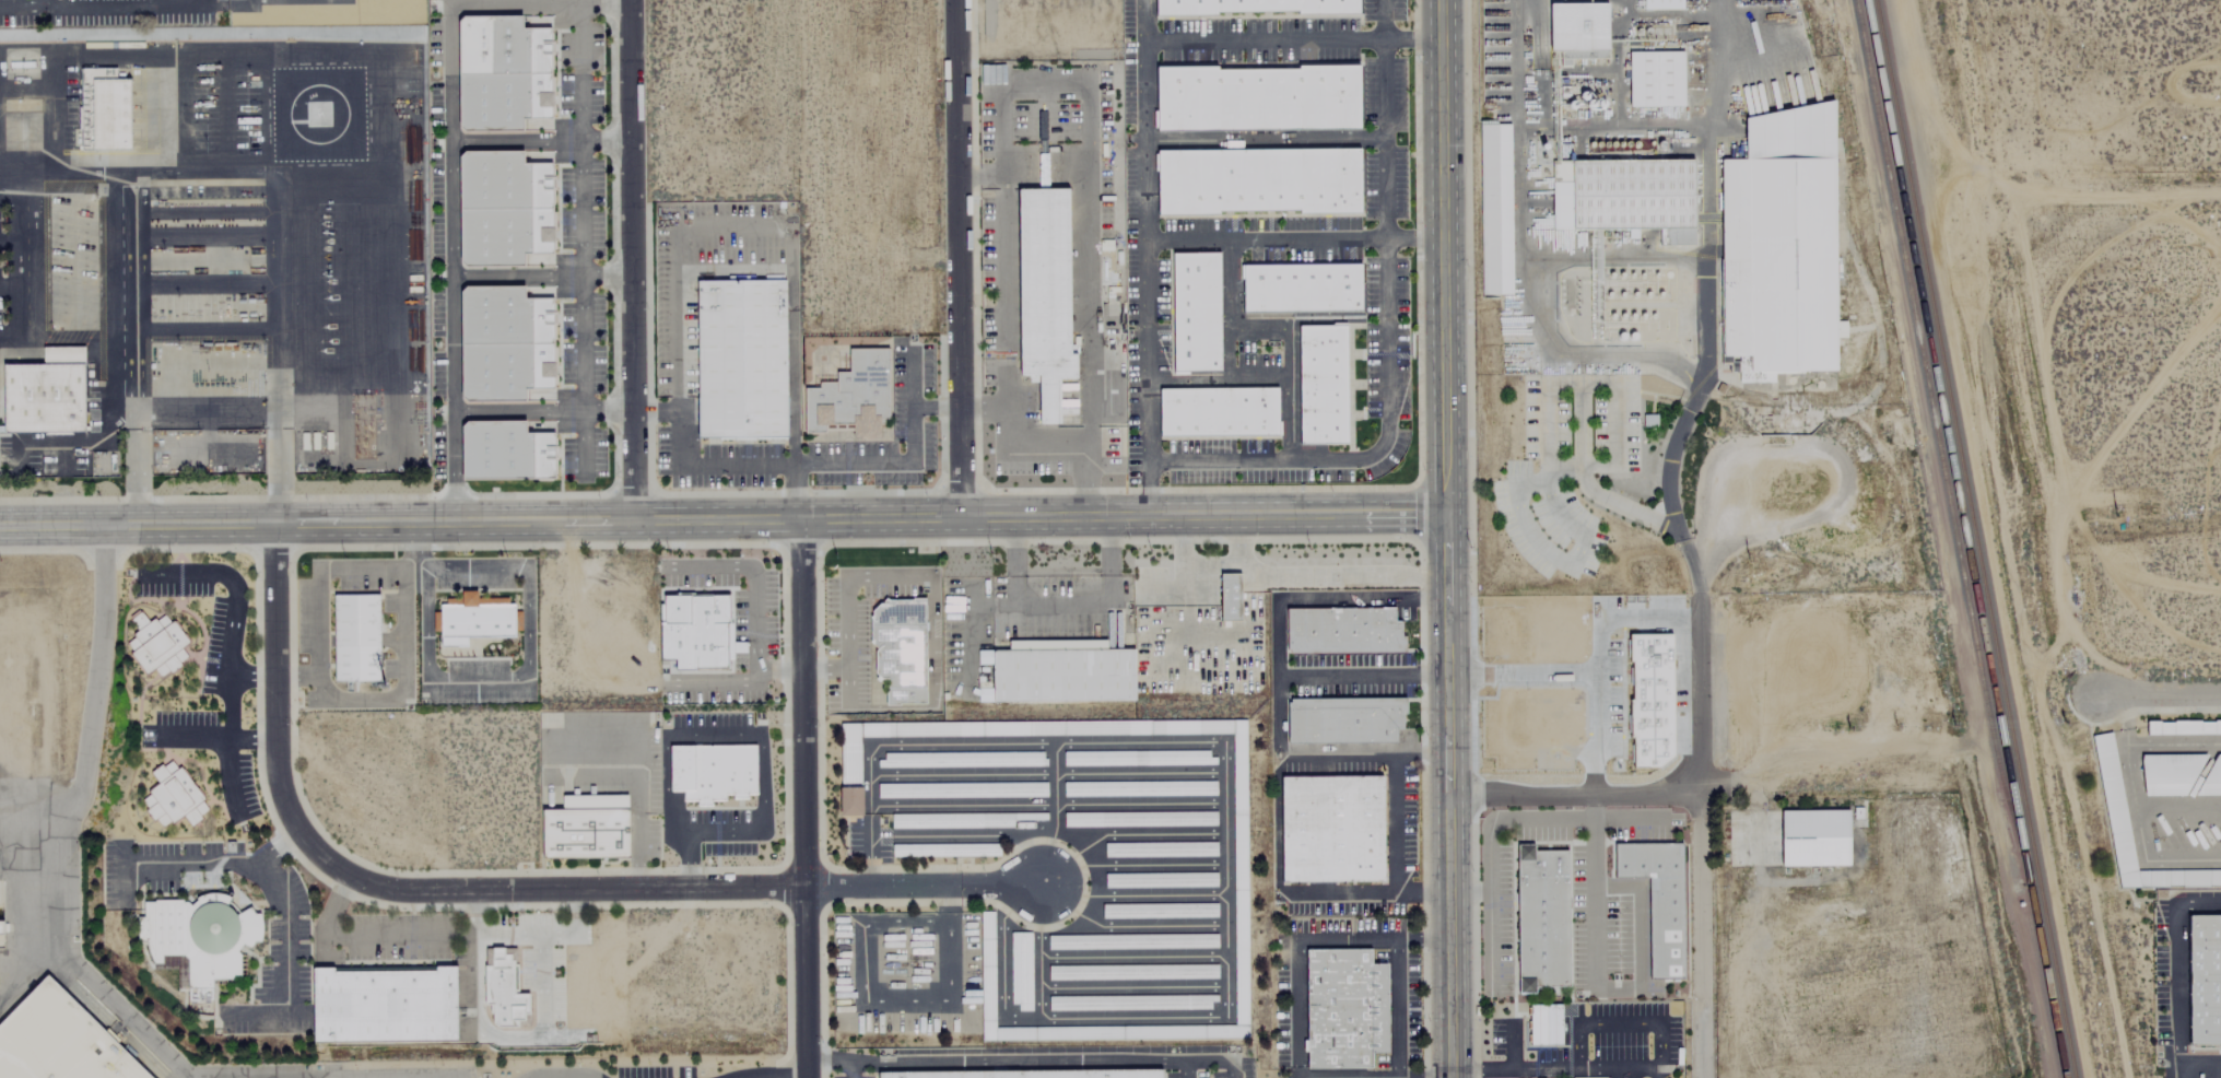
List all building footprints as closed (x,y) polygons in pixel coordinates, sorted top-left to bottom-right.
[(1153,16),(1215,15),(1214,13),(1296,12),(1296,15),(1356,14),(1356,0),(1153,0),(1153,16)] [(1679,0),(1639,0),(1638,9),(1678,9),(1679,0)] [(1606,3),(1549,4),(1549,51),(1559,51),(1559,67),(1570,67),(1570,59),(1606,59),(1606,3)] [(457,128),(462,132),(521,131),(521,120),(551,119),(550,28),(519,30),(519,16),(462,17),(457,22),(457,128)] [(1681,52),(1626,52),(1627,108),(1682,107),(1681,52)] [(1358,130),(1356,66),(1296,67),(1296,70),(1215,71),(1215,67),(1155,68),(1155,112),(1152,112),(1152,129),(1155,129),(1155,132),(1358,130)] [(129,80),(130,150),(80,150),(80,69),(115,69),(115,80),(129,80)] [(1832,101),(1742,119),(1742,160),(1718,161),(1719,365),(1728,364),(1729,373),(1737,373),(1738,384),(1773,383),(1773,374),(1835,372),(1832,101)] [(1508,125),(1478,125),(1480,295),(1511,295),(1508,125)] [(1359,149),(1360,213),(1297,214),(1297,211),(1215,212),(1215,214),(1156,215),(1155,151),(1359,149)] [(458,262),(462,267),(522,267),(522,255),(550,255),(550,165),(520,165),(520,152),(462,152),(457,157),(458,262)] [(1067,189),(1045,190),(1044,154),(1036,154),(1037,190),(1017,190),(1019,376),(1038,376),(1038,424),(1058,424),(1057,380),(1076,380),(1076,353),(1069,353),(1067,189)] [(1692,161),(1550,162),(1551,231),(1657,230),(1658,246),(1693,246),(1692,161)] [(1219,372),(1172,372),(1171,254),(1218,254),(1219,372)] [(1239,266),(1359,265),(1359,313),(1241,314),(1239,266)] [(784,281),(694,282),(696,438),(785,437),(784,281)] [(466,403),(524,402),(524,390),(551,390),(550,298),(522,300),(522,286),(463,288),(458,291),(459,398),(466,403)] [(1343,326),(1296,326),(1297,446),(1344,445),(1343,326)] [(84,426),(0,427),(0,424),(3,424),(2,360),(42,360),(42,344),(83,343),(84,426)] [(802,434),(824,434),(824,432),(850,432),(850,438),(879,438),(878,425),(884,425),(884,421),(888,421),(886,349),(847,350),(847,373),(834,373),(834,384),(818,383),(818,389),(802,389),(802,434)] [(1276,388),(1277,435),(1159,437),(1157,390),(1276,388)] [(553,434),(524,434),(524,423),(466,423),(459,427),(459,482),(553,481),(553,434)] [(1238,576),(1219,576),(1219,623),(1238,623),(1238,576)] [(439,655),(453,655),(453,647),(468,647),(468,637),(519,636),(518,611),(510,611),(510,598),(477,598),(477,590),(460,590),(461,602),(439,602),(439,613),(433,613),(434,631),(439,631),(439,655)] [(333,594),(333,681),(379,681),(379,594),(333,594)] [(730,594),(659,594),(659,660),(672,660),(672,670),(731,669),(731,653),(744,653),(744,642),(731,642),(730,594)] [(923,600),(925,704),(898,705),(898,706),(883,706),(883,692),(885,692),(885,680),(880,680),(873,676),(873,653),(876,651),(869,644),(868,620),(870,617),(869,612),(878,605),(881,605),(881,602),(910,601),(910,600),(923,600)] [(1284,610),(1392,610),(1392,623),(1399,623),(1399,638),(1403,638),(1403,655),(1284,656),(1284,610)] [(145,676),(154,669),(161,679),(189,659),(181,648),(189,643),(167,611),(150,623),(141,611),(130,619),(139,632),(122,643),(145,676)] [(1132,651),(1110,651),(1110,613),(1105,613),(1105,641),(1007,642),(1007,652),(976,652),(976,665),(990,665),(991,689),(976,689),(976,701),(1132,701),(1132,651)] [(1666,635),(1624,635),(1623,766),(1665,766),(1666,635)] [(1286,698),(1286,743),(1395,743),(1395,728),(1405,728),(1405,698),(1286,698)] [(1247,1039),(1245,719),(839,723),(839,816),(861,816),(860,736),(1232,734),(1234,1026),(995,1027),(994,912),(979,912),(980,1040),(1247,1039)] [(2147,720),(2147,734),(2220,733),(2220,720),(2147,720)] [(2137,870),(2220,869),(2220,887),(2117,888),(2091,736),(2111,733),(2137,870)] [(755,745),(669,745),(669,790),(682,790),(682,798),(755,798),(755,745)] [(1062,751),(1062,764),(1213,764),(1213,751),(1062,751)] [(880,752),(880,766),(1045,766),(1045,752),(880,752)] [(2141,755),(2143,795),(2184,794),(2208,753),(2141,755)] [(2220,795),(2220,754),(2216,754),(2193,795),(2220,795)] [(209,812),(176,757),(150,772),(157,786),(139,797),(158,830),(184,815),(189,824),(209,812)] [(1382,776),(1281,776),(1281,880),(1382,880),(1382,776)] [(1062,781),(1062,795),(1215,795),(1215,781),(1062,781)] [(877,797),(1046,797),(1046,782),(877,782),(877,797)] [(562,795),(562,808),(541,808),(541,857),(627,857),(627,795),(562,795)] [(1062,811),(1062,825),(1215,825),(1215,811),(1062,811)] [(1842,811),(1775,812),(1776,867),(1843,866),(1842,811)] [(1014,827),(1014,821),(1046,821),(1046,812),(891,813),(891,828),(1014,827)] [(1215,842),(1104,842),(1104,856),(1215,856),(1215,842)] [(1647,877),(1647,980),(1683,980),(1682,842),(1613,842),(1613,877),(1647,877)] [(1516,844),(1518,994),(1536,994),(1536,986),(1570,986),(1567,851),(1533,851),(1533,843),(1516,844)] [(999,855),(999,844),(892,844),(892,855),(999,855)] [(1104,872),(1104,887),(1215,887),(1215,872),(1104,872)] [(143,900),(143,915),(137,916),(138,938),(148,937),(150,968),(178,966),(179,988),(212,986),(211,979),(240,977),(239,944),(262,942),(260,911),(232,912),(231,895),(143,900)] [(1215,903),(1102,903),(1102,917),(1215,917),(1215,903)] [(2189,1045),(2220,1045),(2220,915),(2187,915),(2189,1045)] [(9,936),(9,924),(0,924),(0,937),(9,936)] [(1011,1010),(1031,1010),(1031,933),(1011,933),(1011,1010)] [(1217,934),(1047,934),(1047,948),(1217,948),(1217,934)] [(489,947),(517,946),(518,993),(529,993),(529,1016),(525,1016),(525,1021),(518,1021),(518,1028),(496,1028),(492,1022),(491,1013),(487,1013),(489,1005),(483,1005),(483,965),(490,965),(490,950),(489,947)] [(1305,949),(1371,949),(1371,963),(1387,963),(1387,1052),(1371,1052),(1372,1069),(1306,1068),(1305,949)] [(1048,964),(1048,979),(1217,979),(1217,964),(1048,964)] [(456,1041),(456,970),(313,970),(313,1041),(456,1041)] [(124,1044),(126,1042),(111,1029),(109,1031),(47,972),(0,1022),(0,1077),(158,1077),(124,1044)] [(1048,995),(1048,1009),(1217,1009),(1217,995),(1048,995)] [(1529,1005),(1562,1004),(1562,1044),(1529,1044),(1529,1005)] [(1161,1069),(1161,1077),(877,1077),(877,1073),(1161,1069)]
